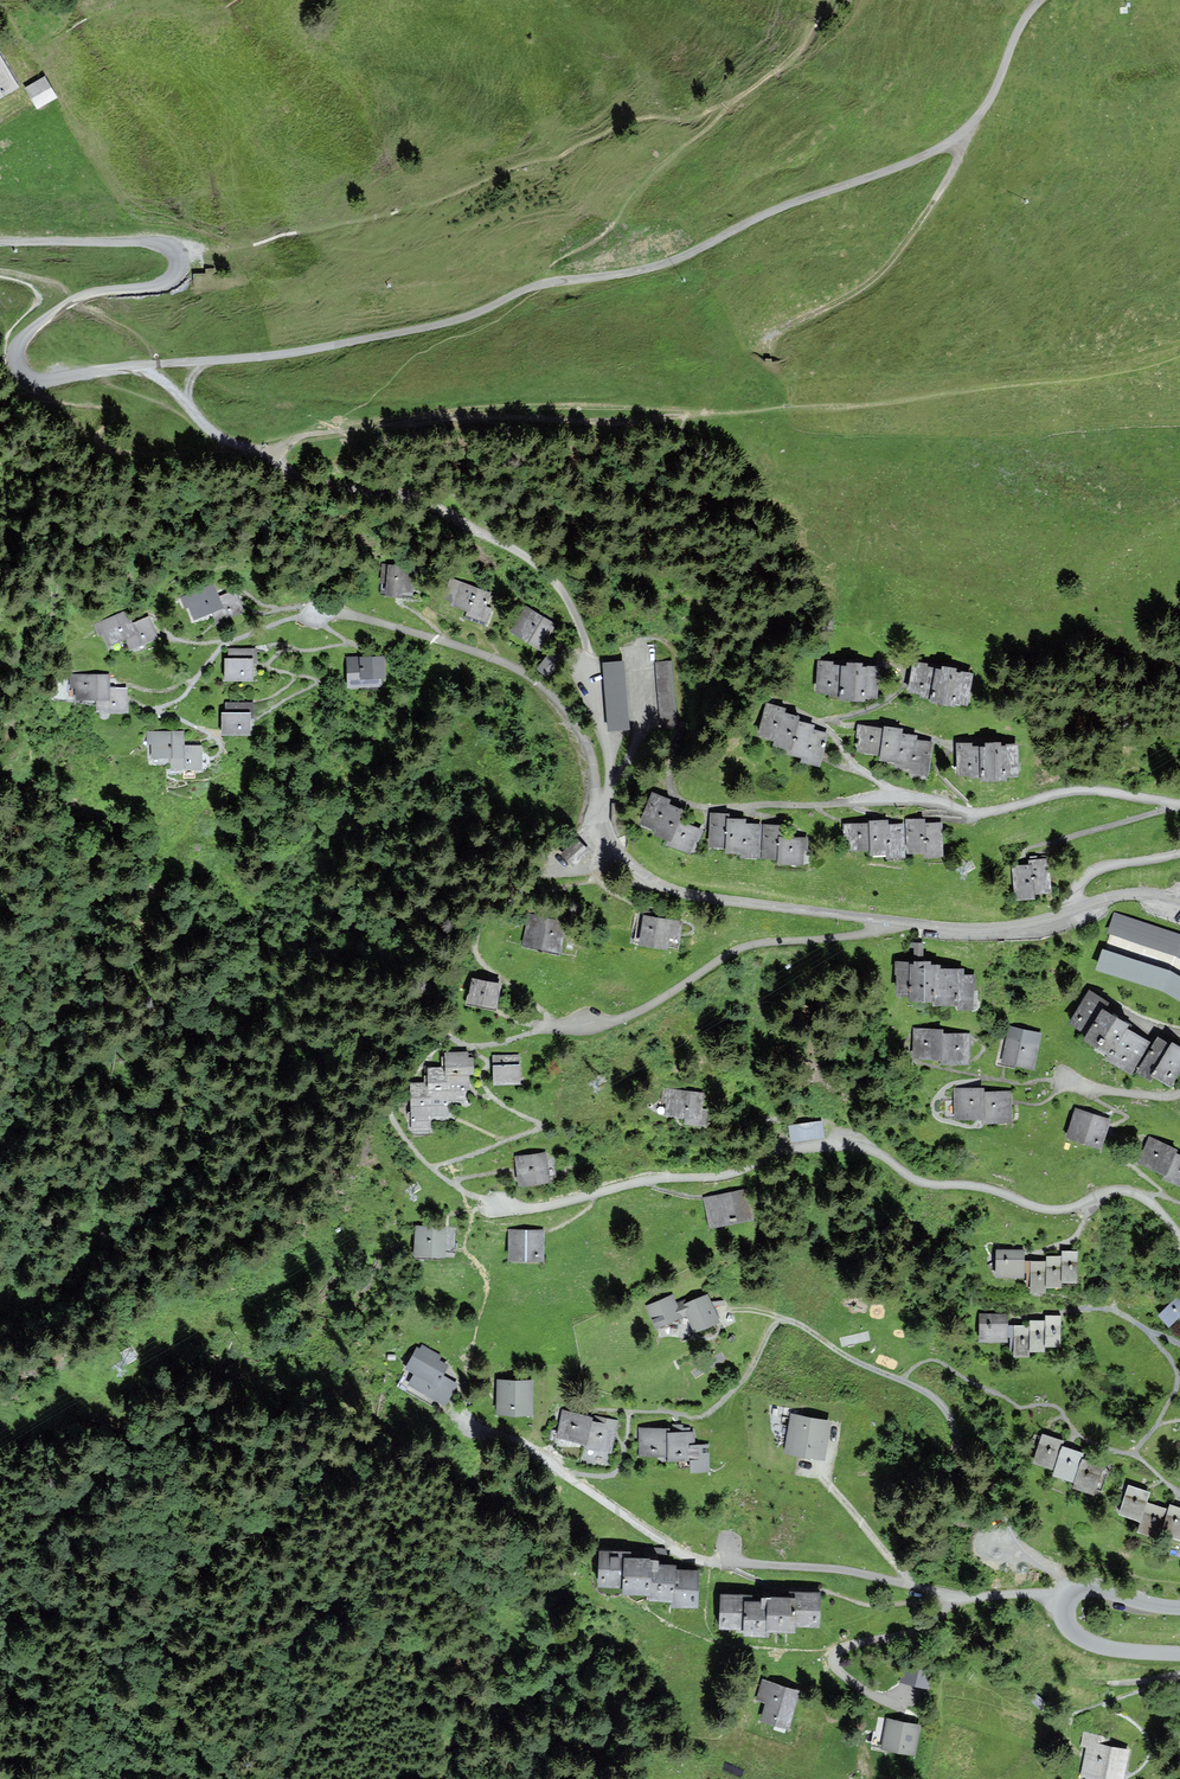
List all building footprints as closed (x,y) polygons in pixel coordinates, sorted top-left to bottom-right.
[(0,60),(0,96),(16,87),(0,60)] [(55,97),(45,80),(44,78),(27,88),(38,106),(55,97)] [(216,259),(201,260),(202,274),(217,273),(216,259)] [(383,566),(383,598),(411,598),(411,567),(383,566)] [(486,594),(450,580),(442,601),(466,611),(465,616),(484,623),(490,607),(482,604),(486,594)] [(218,598),(213,585),(186,596),(194,617),(212,610),(217,621),(242,611),(235,592),(218,598)] [(556,627),(526,607),(509,631),(539,652),(556,627)] [(156,637),(148,618),(131,625),(126,612),(99,623),(108,644),(125,637),(129,648),(156,637)] [(256,649),(229,649),(229,658),(224,659),(224,680),(251,680),(251,664),(256,664),(256,649)] [(561,659),(552,651),(539,668),(548,675),(561,659)] [(382,658),(346,658),(345,688),(381,688),(382,658)] [(876,697),(878,668),(861,666),(861,664),(848,663),(848,666),(832,665),(832,662),(820,661),(818,690),(830,691),(830,694),(841,695),(841,698),(864,699),(864,696),(876,697)] [(942,670),(935,669),(926,667),(926,664),(914,662),(909,690),(922,692),(921,695),(931,697),(931,700),(953,704),(954,701),(967,703),(972,674),(964,672),(964,674),(954,672),(955,668),(943,666),(942,670)] [(675,663),(657,663),(657,722),(675,722),(675,663)] [(624,665),(606,666),(610,735),(628,734),(624,665)] [(108,689),(109,675),(73,675),(73,686),(78,686),(78,698),(98,698),(98,710),(126,710),(126,690),(108,689)] [(226,712),(220,712),(220,734),(249,735),(250,718),(255,718),(256,703),(227,703),(226,712)] [(784,709),(768,704),(760,734),(778,739),(777,743),(791,747),(789,753),(804,757),(803,760),(819,765),(827,735),(811,731),(812,726),(796,722),(797,717),(783,713),(784,709)] [(927,773),(931,744),(914,741),(915,737),(900,735),(900,730),(885,727),(884,730),(860,726),(859,736),(861,736),(859,750),(883,753),(882,758),(898,760),(897,765),(912,767),(912,771),(927,773)] [(201,747),(183,748),(183,733),(146,734),(147,760),(171,759),(171,775),(201,774),(201,747)] [(1018,775),(1017,746),(1000,746),(1000,742),(986,743),(986,747),(971,747),(970,744),(958,744),(959,773),(972,773),(972,776),(982,776),(983,779),(1004,779),(1004,775),(1018,775)] [(669,801),(653,794),(642,822),(659,829),(657,833),(671,838),(669,843),(688,851),(694,838),(698,839),(701,831),(677,821),(681,811),(667,805),(669,801)] [(727,815),(713,814),(711,845),(728,846),(727,851),(742,851),(742,855),(758,855),(759,826),(744,825),(744,820),(726,820),(727,815)] [(942,855),(941,825),(923,825),(923,820),(908,821),(907,821),(908,851),(924,851),(924,855),(942,855)] [(904,857),(902,825),(886,825),(886,821),(871,822),(871,824),(846,825),(847,849),(872,848),(872,853),(888,852),(888,858),(904,857)] [(807,849),(807,839),(783,838),(784,826),(766,826),(765,856),(781,857),(781,862),(802,863),(803,849),(807,849)] [(563,853),(572,864),(587,850),(577,839),(563,853)] [(1049,891),(1046,860),(1030,861),(1031,866),(1015,868),(1018,898),(1034,897),(1033,893),(1049,891)] [(1110,932),(1177,954),(1179,956),(1179,934),(1116,913),(1110,932)] [(531,917),(525,944),(558,951),(564,923),(531,917)] [(680,922),(645,917),(642,943),(667,946),(667,942),(677,943),(680,922)] [(960,1007),(971,1007),(971,987),(973,987),(973,977),(961,977),(961,970),(938,970),(938,966),(928,967),(928,963),(921,963),(921,944),(914,944),(914,963),(898,963),(898,994),(912,994),(913,998),(937,998),(937,1003),(960,1002),(960,1007)] [(1099,969),(1161,986),(1179,997),(1179,971),(1175,968),(1106,946),(1099,969)] [(473,979),(469,1001),(495,1006),(499,984),(473,979)] [(1107,1002),(1089,992),(1071,1022),(1089,1032),(1085,1037),(1111,1053),(1108,1058),(1130,1071),(1147,1043),(1125,1030),(1127,1025),(1102,1010),(1107,1002)] [(1040,1034),(1008,1026),(1000,1060),(1032,1068),(1040,1034)] [(915,1030),(915,1056),(942,1056),(942,1036),(942,1030),(915,1030)] [(968,1062),(968,1036),(942,1036),(942,1056),(942,1062),(968,1062)] [(1158,1039),(1138,1071),(1151,1078),(1154,1073),(1169,1083),(1179,1066),(1179,1048),(1174,1044),(1171,1048),(1158,1039)] [(467,1058),(467,1052),(446,1053),(447,1068),(429,1068),(430,1083),(412,1084),(413,1130),(430,1129),(429,1115),(447,1114),(447,1101),(464,1100),(464,1089),(468,1089),(468,1073),(472,1072),(472,1058),(467,1058)] [(519,1083),(519,1056),(494,1056),(495,1083),(519,1083)] [(957,1118),(983,1117),(983,1094),(983,1089),(956,1090),(957,1118)] [(703,1094),(668,1090),(665,1114),(686,1116),(685,1122),(704,1124),(706,1110),(701,1110),(703,1094)] [(1009,1093),(983,1094),(983,1117),(983,1120),(1010,1120),(1009,1093)] [(1077,1110),(1069,1135),(1099,1146),(1108,1121),(1077,1110)] [(790,1124),(793,1140),(826,1135),(824,1119),(790,1124)] [(1140,1161),(1166,1173),(1174,1154),(1176,1150),(1150,1138),(1140,1161)] [(545,1153),(516,1157),(520,1184),(548,1181),(545,1153)] [(1174,1154),(1166,1173),(1165,1177),(1179,1183),(1179,1157),(1174,1154)] [(744,1192),(708,1199),(713,1224),(750,1216),(744,1192)] [(443,1256),(445,1228),(417,1226),(415,1254),(443,1256)] [(543,1230),(510,1230),(510,1259),(543,1259),(543,1230)] [(1022,1252),(999,1251),(998,1275),(1022,1276),(1022,1252)] [(1076,1252),(1061,1252),(1061,1258),(1061,1281),(1076,1282),(1076,1252)] [(1046,1286),(1060,1286),(1061,1281),(1061,1258),(1046,1257),(1046,1262),(1046,1286)] [(1045,1291),(1046,1286),(1046,1262),(1032,1262),(1031,1291),(1045,1291)] [(695,1329),(717,1320),(707,1296),(687,1304),(686,1301),(676,1305),(672,1297),(649,1306),(657,1326),(688,1313),(695,1329)] [(1178,1299),(1161,1315),(1170,1324),(1179,1315),(1179,1301),(1178,1299)] [(1006,1315),(982,1315),(981,1338),(1005,1339),(1006,1315)] [(1060,1316),(1045,1316),(1044,1322),(1044,1346),(1059,1346),(1060,1316)] [(1044,1322),(1030,1322),(1029,1326),(1029,1350),(1044,1351),(1044,1346),(1044,1322)] [(1029,1356),(1029,1350),(1029,1326),(1015,1326),(1014,1355),(1029,1356)] [(438,1361),(440,1356),(423,1346),(420,1350),(417,1349),(407,1367),(416,1373),(410,1384),(445,1403),(456,1384),(441,1376),(447,1366),(438,1361)] [(532,1381),(499,1381),(498,1413),(531,1413),(532,1381)] [(559,1436),(587,1442),(593,1418),(564,1411),(559,1436)] [(829,1422),(793,1415),(786,1452),(822,1458),(829,1422)] [(617,1421),(593,1416),(593,1418),(587,1442),(586,1446),(610,1452),(617,1421)] [(641,1455),(670,1455),(670,1433),(670,1429),(641,1429),(641,1455)] [(694,1446),(694,1433),(670,1433),(670,1455),(670,1459),(691,1458),(691,1471),(708,1470),(708,1446),(694,1446)] [(1043,1435),(1035,1461),(1055,1467),(1061,1446),(1063,1441),(1043,1435)] [(1055,1467),(1052,1474),(1074,1481),(1081,1460),(1083,1453),(1061,1446),(1055,1467)] [(1094,1492),(1102,1466),(1081,1460),(1074,1481),(1073,1486),(1094,1492)] [(1129,1487),(1120,1513),(1141,1520),(1146,1503),(1150,1493),(1129,1487)] [(1137,1530),(1158,1537),(1160,1530),(1167,1510),(1146,1503),(1141,1520),(1137,1530)] [(1169,1505),(1167,1510),(1160,1530),(1179,1537),(1179,1509),(1169,1505)] [(696,1605),(697,1572),(674,1571),(674,1566),(656,1565),(656,1561),(629,1559),(629,1553),(601,1552),(600,1584),(625,1585),(625,1591),(652,1592),(652,1597),(674,1598),(674,1604),(696,1605)] [(818,1624),(819,1594),(791,1593),(790,1599),(763,1598),(763,1602),(750,1602),(750,1596),(722,1595),(721,1627),(744,1627),(744,1633),(766,1634),(766,1629),(793,1630),(793,1624),(818,1624)] [(906,1660),(900,1679),(929,1687),(934,1668),(906,1660)] [(798,1692),(764,1681),(758,1698),(767,1702),(762,1718),(787,1727),(798,1692)] [(1037,1694),(1031,1701),(1041,1710),(1046,1703),(1037,1694)] [(918,1726),(888,1720),(883,1747),(913,1754),(918,1726)] [(1083,1775),(1103,1778),(1122,1778),(1127,1752),(1089,1744),(1083,1775)]
